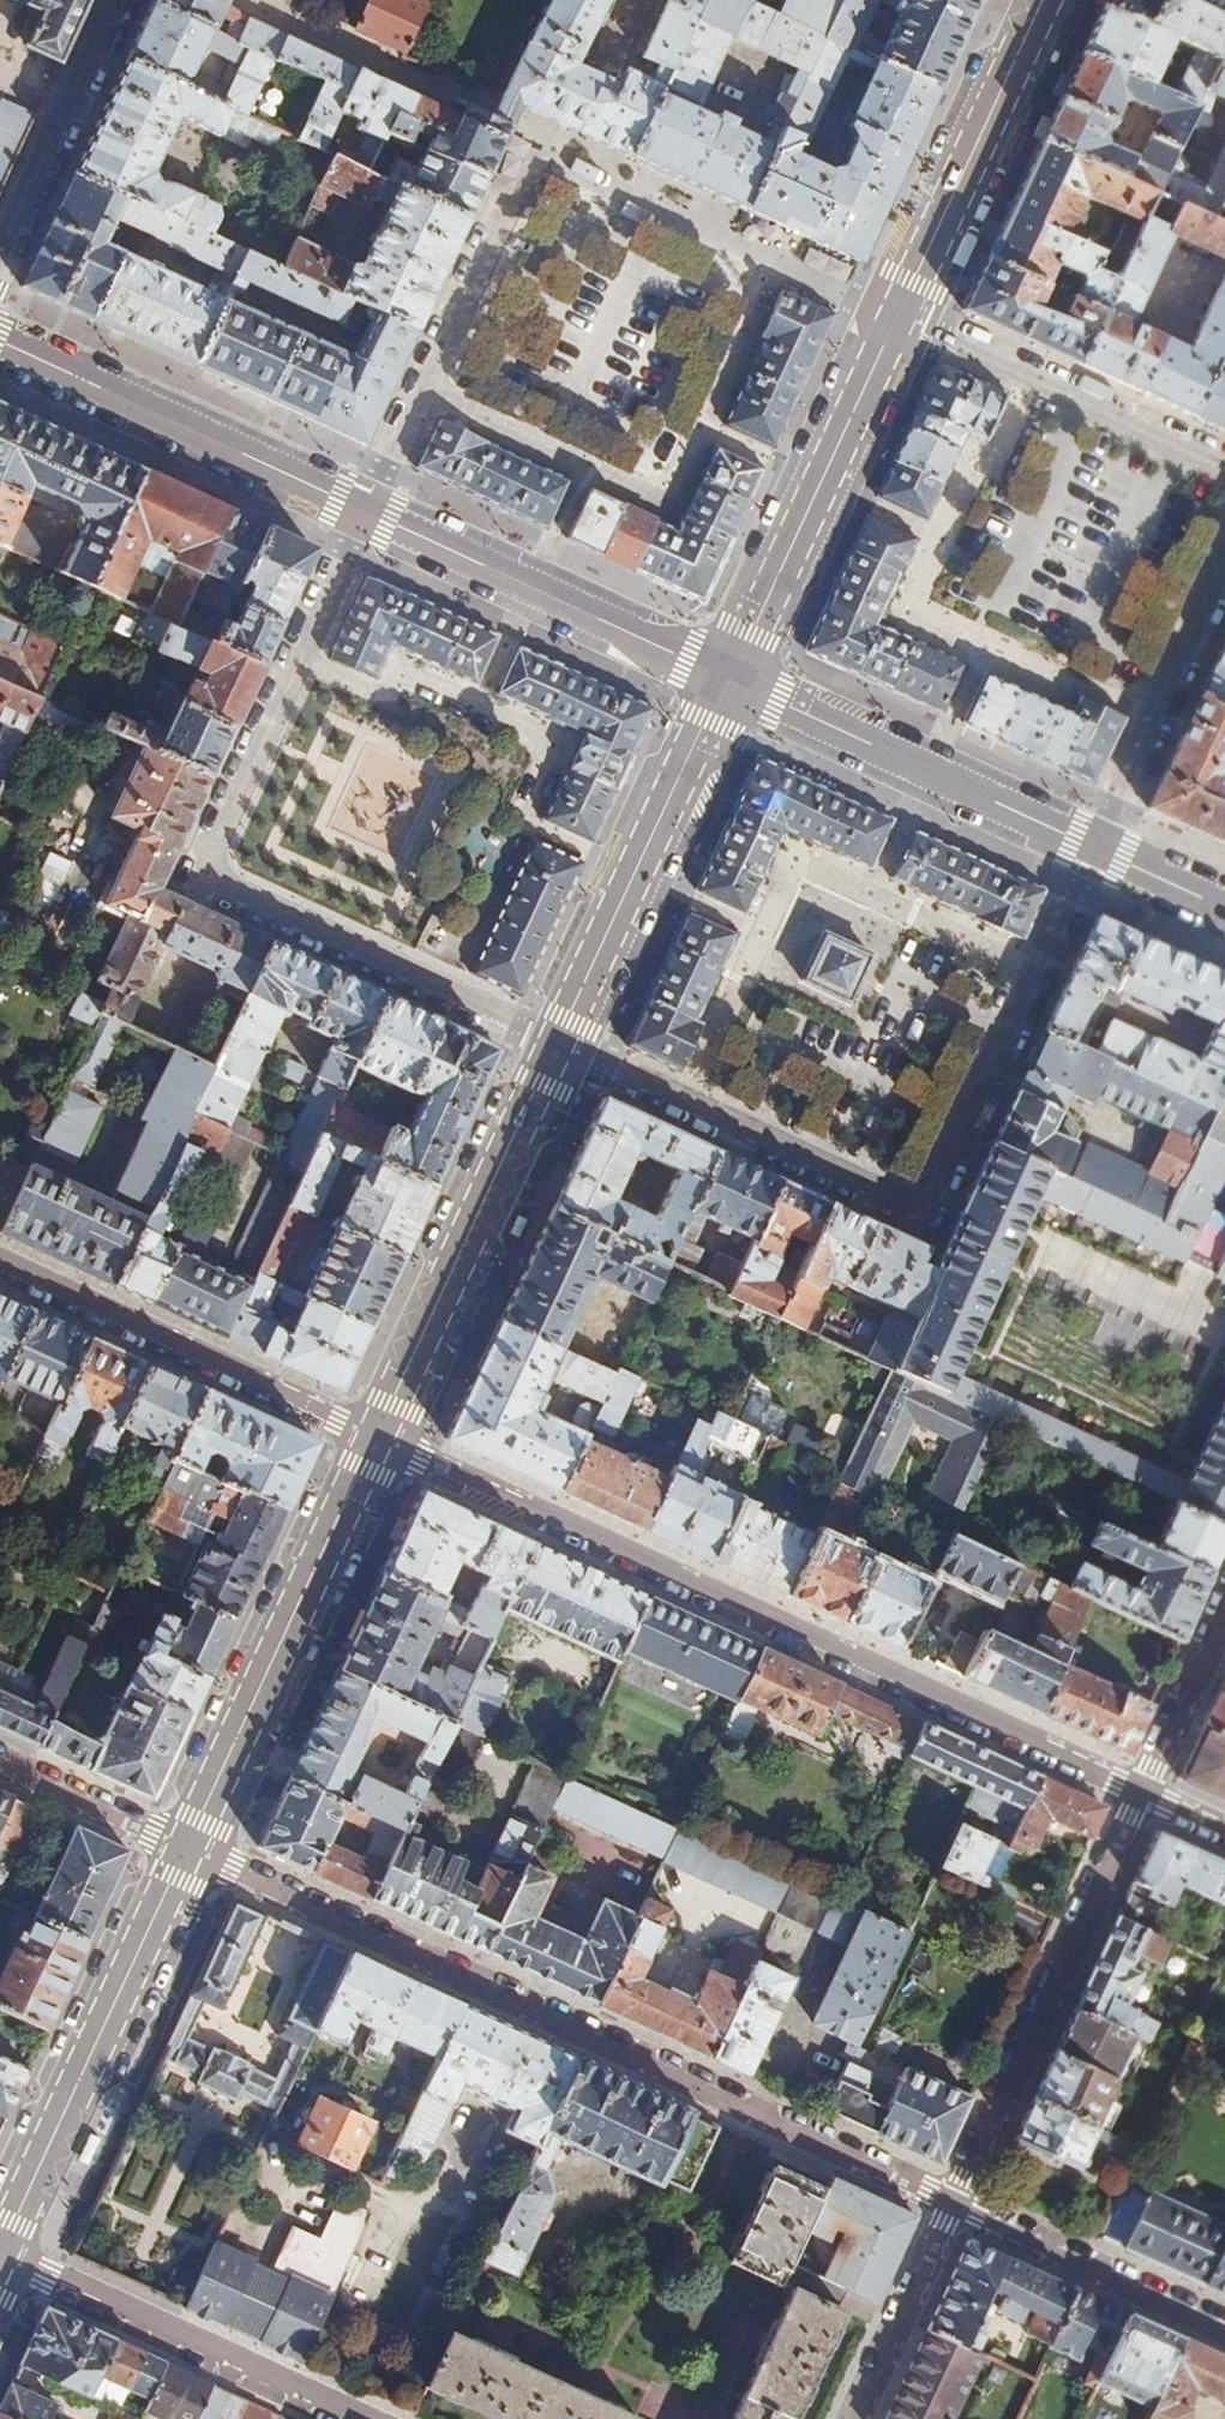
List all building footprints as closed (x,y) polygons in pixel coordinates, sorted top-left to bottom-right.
[(24,4),(44,13),(41,19),(32,40),(27,49),(60,63),(86,5),(74,0),(25,0),(24,4)] [(151,3),(237,42),(248,19),(227,0),(152,0),(151,3)] [(406,50),(425,7),(409,0),(369,0),(355,29),(406,50)] [(502,97),(494,112),(491,119),(508,127),(512,120),(519,106),(553,122),(564,127),(588,73),(576,67),(606,0),(549,0),(502,97)] [(703,0),(666,0),(639,59),(653,64),(645,82),(625,73),(619,87),(606,81),(581,135),(583,136),(631,158),(703,0)] [(842,0),(784,0),(775,18),(737,0),(703,0),(631,158),(691,186),(746,212),(824,40),(842,0)] [(824,40),(936,91),(964,30),(978,0),(880,0),(895,7),(894,11),(899,13),(885,44),(861,34),(877,0),(842,0),(824,40)] [(1224,50),(1224,20),(1217,16),(1185,1),(1183,0),(1108,0),(1104,8),(1173,41),(1197,52),(1219,63),(1224,50)] [(287,37),(248,19),(237,42),(151,3),(138,30),(124,62),(246,118),(271,62),(275,64),(287,37)] [(1173,41),(1104,8),(1093,32),(1083,55),(1151,89),(1173,41)] [(287,37),(275,64),(320,85),(345,96),(358,72),(287,37)] [(746,212),(859,263),(907,157),(936,91),(824,40),(746,212)] [(1219,63),(1197,111),(1189,127),(1202,132),(1207,129),(1212,120),(1204,111),(1214,91),(1224,96),(1224,50),(1219,63)] [(1197,111),(1219,63),(1197,52),(1175,100),(1197,111)] [(1054,118),(1043,141),(1158,195),(1169,170),(1189,127),(1197,111),(1175,100),(1151,89),(1083,55),(1065,94),(1054,118)] [(246,118),(124,62),(98,117),(72,174),(160,215),(244,254),(280,270),(291,245),(170,189),(155,191),(149,178),(173,123),(189,120),(196,130),(216,140),(218,136),(245,150),(250,139),(272,149),(280,134),(246,118)] [(414,98),(358,72),(345,96),(320,85),(294,140),(319,152),(338,114),(354,121),(352,128),(364,133),(354,155),(338,149),(333,158),(368,174),(386,134),(394,115),(404,119),(414,98)] [(606,81),(588,73),(564,127),(581,135),(606,81)] [(449,140),(459,120),(414,98),(404,119),(414,124),(430,131),(449,140)] [(0,106),(0,195),(37,117),(3,101),(0,106)] [(495,156),(508,127),(491,119),(464,108),(459,120),(449,140),(430,131),(422,151),(424,151),(485,179),(495,156)] [(414,124),(404,119),(394,115),(386,134),(406,143),(414,124)] [(386,134),(368,174),(390,184),(408,144),(406,143),(386,134)] [(1204,186),(1201,194),(1172,180),(1164,198),(1214,222),(1219,209),(1224,197),(1224,140),(1204,186)] [(1158,195),(1043,141),(1014,205),(990,259),(1049,286),(1058,266),(1079,276),(1082,282),(1075,298),(1104,312),(1117,282),(1095,271),(1103,253),(1068,237),(1086,196),(1145,223),(1158,195)] [(478,196),(485,179),(424,151),(411,180),(400,176),(395,186),(467,220),(478,196)] [(446,266),(467,220),(395,186),(390,184),(368,174),(333,158),(331,157),(291,245),(280,270),(415,332),(446,266)] [(1204,186),(1169,170),(1158,195),(1164,198),(1172,180),(1201,194),(1204,186)] [(160,215),(72,174),(47,228),(21,286),(90,319),(120,253),(100,245),(112,218),(151,235),(160,215)] [(1140,233),(1126,263),(1117,282),(1104,312),(1079,365),(1135,391),(1194,418),(1224,350),(1224,271),(1188,353),(1132,326),(1173,235),(1224,260),(1224,227),(1214,222),(1164,198),(1158,195),(1145,223),(1140,233)] [(244,254),(160,215),(151,235),(169,243),(167,247),(213,267),(203,291),(120,253),(90,319),(139,341),(193,366),(244,254)] [(1111,255),(1126,263),(1140,233),(1123,225),(1111,255)] [(244,254),(193,366),(250,392),(277,405),(364,444),(415,332),(280,270),(244,254)] [(965,313),(1079,365),(1104,312),(1075,298),(1064,323),(1038,311),(1049,286),(990,259),(978,283),(965,313)] [(758,340),(761,341),(794,356),(815,308),(800,301),(780,292),(758,340)] [(794,356),(761,341),(747,374),(798,397),(825,337),(834,316),(815,308),(794,356)] [(1194,418),(1224,432),(1224,350),(1194,418)] [(929,387),(916,414),(952,430),(975,380),(939,363),(929,387)] [(798,397),(747,374),(739,391),(790,414),(795,403),(798,397)] [(993,388),(975,380),(952,430),(966,437),(986,446),(1008,396),(993,388)] [(781,433),(790,414),(739,391),(724,427),(773,449),(781,433)] [(0,407),(0,545),(90,587),(143,472),(104,455),(65,437),(0,407)] [(952,430),(916,414),(913,423),(910,430),(959,453),(966,437),(952,430)] [(432,476),(449,485),(472,434),(438,419),(416,468),(432,476)] [(943,487),(959,453),(910,430),(902,446),(894,465),(943,487)] [(466,492),(489,442),(472,434),(449,485),(457,488),(466,492)] [(482,500),(497,506),(520,457),(489,442),(466,492),(482,500)] [(715,448),(700,482),(748,504),(758,484),(763,470),(715,448)] [(514,514),(537,464),(520,457),(497,506),(505,510),(514,514)] [(570,480),(537,464),(514,514),(528,521),(548,531),(570,480)] [(943,487),(894,465),(890,473),(879,498),(928,521),(943,487)] [(199,499),(143,472),(90,587),(125,603),(141,568),(164,578),(148,614),(175,626),(186,604),(197,579),(227,512),(217,508),(199,499)] [(748,504),(700,482),(683,518),(732,539),(741,520),(748,504)] [(601,555),(624,504),(590,489),(567,539),(582,546),(601,555)] [(620,564),(636,571),(658,521),(624,504),(601,555),(620,564)] [(205,613),(186,604),(175,626),(213,644),(224,620),(232,602),(254,556),(265,530),(243,519),(227,512),(197,579),(216,587),(205,613)] [(732,539),(683,518),(677,529),(675,528),(651,578),(703,602),(726,553),(732,539)] [(853,555),(902,577),(918,542),(869,520),(861,536),(853,555)] [(651,578),(675,528),(658,521),(636,571),(644,575),(651,578)] [(286,539),(265,530),(254,556),(303,579),(311,562),(316,553),(286,539)] [(888,611),(902,577),(853,555),(846,568),(838,587),(888,611)] [(303,579),(254,556),(232,602),(243,607),(282,624),(294,598),(303,579)] [(378,642),(401,593),(386,586),(366,576),(365,580),(328,660),(377,683),(393,650),(378,642)] [(888,611),(838,587),(835,594),(830,604),(880,627),(881,626),(888,611)] [(414,599),(401,593),(378,642),(393,650),(412,658),(434,608),(414,599)] [(883,627),(881,626),(880,627),(830,604),(817,633),(808,652),(836,665),(862,677),(883,627)] [(224,620),(213,644),(262,667),(275,639),(282,624),(243,607),(235,626),(224,620)] [(434,608),(412,658),(443,672),(465,623),(451,616),(434,608)] [(213,644),(175,626),(148,614),(145,612),(135,638),(158,649),(157,653),(207,676),(202,691),(187,687),(182,704),(233,731),(249,695),(262,667),(213,644)] [(20,655),(32,632),(0,617),(0,645),(20,655)] [(478,629),(465,623),(443,672),(476,688),(498,638),(495,636),(493,636),(478,629)] [(900,634),(883,627),(862,677),(869,680),(878,684),(900,634)] [(38,700),(64,646),(32,632),(20,655),(0,645),(0,682),(38,700)] [(917,642),(900,634),(878,684),(885,688),(894,692),(917,642)] [(917,642),(894,692),(913,700),(944,715),(966,665),(917,642)] [(1202,695),(1224,706),(1224,645),(1202,695)] [(547,721),(568,671),(559,667),(527,651),(520,648),(517,647),(494,697),(547,721)] [(582,677),(568,671),(547,721),(581,737),(596,745),(598,739),(617,694),(582,677)] [(997,739),(1020,689),(986,674),(964,724),(979,731),(997,739)] [(38,700),(0,682),(0,721),(7,724),(0,738),(0,785),(38,700)] [(224,750),(233,731),(182,704),(142,683),(135,695),(176,716),(167,736),(144,725),(143,731),(106,715),(98,728),(144,749),(210,780),(224,750)] [(1070,712),(1020,689),(997,739),(1014,747),(1063,770),(1086,720),(1070,712)] [(655,711),(617,694),(598,739),(635,756),(646,731),(655,711)] [(1077,695),(1070,712),(1086,720),(1063,770),(1078,777),(1096,785),(1109,758),(1126,719),(1077,695)] [(1202,695),(1148,810),(1202,835),(1224,845),(1224,782),(1211,775),(1224,747),(1224,706),(1202,695)] [(596,745),(581,737),(566,768),(618,792),(627,772),(635,756),(598,739),(596,745)] [(157,893),(210,780),(144,749),(111,821),(135,832),(103,905),(125,917),(94,984),(108,990),(102,1007),(98,1016),(126,1029),(161,950),(216,974),(218,980),(216,984),(219,986),(216,992),(243,1003),(269,945),(217,921),(157,893)] [(760,760),(738,809),(771,825),(794,775),(777,767),(760,760)] [(618,792),(566,768),(543,820),(594,844),(608,815),(609,812),(618,792)] [(839,856),(861,807),(814,785),(794,775),(771,825),(786,832),(839,856)] [(879,815),(861,807),(839,856),(872,871),(894,822),(879,815)] [(779,846),(786,832),(771,825),(738,809),(734,816),(730,824),(779,846)] [(464,824),(461,868),(492,871),(495,827),(464,824)] [(763,881),(779,846),(730,824),(721,844),(714,859),(763,881)] [(890,880),(909,889),(931,839),(921,834),(913,831),(890,880)] [(941,903),(964,854),(947,846),(931,839),(909,889),(941,903)] [(583,865),(533,841),(510,892),(472,976),(522,1000),(557,923),(570,895),(583,865)] [(941,903),(966,915),(988,866),(976,860),(964,854),(941,903)] [(763,881),(714,859),(706,876),(699,892),(747,915),(763,881)] [(990,926),(1012,877),(999,871),(988,866),(966,915),(990,926)] [(1029,885),(1012,877),(990,926),(1024,942),(1025,942),(1047,894),(1029,885)] [(673,947),(721,971),(737,936),(689,913),(681,931),(673,947)] [(1072,977),(1047,1032),(1083,1049),(1136,935),(1099,917),(1072,977)] [(870,956),(825,935),(803,982),(849,1002),(870,956)] [(1194,962),(1136,935),(1083,1049),(1217,1112),(1224,1094),(1224,976),(1194,962)] [(330,974),(269,945),(243,1003),(213,1069),(192,1117),(228,1133),(252,1144),(270,1152),(275,1141),(250,1132),(252,1126),(235,1119),(285,1013),(307,1022),(304,1031),(334,1042),(318,1081),(341,1092),(352,1068),(383,999),(330,974)] [(707,1002),(721,971),(673,947),(666,963),(658,980),(707,1002)] [(707,1002),(658,980),(653,991),(649,1001),(698,1024),(707,1002)] [(98,1016),(102,1007),(77,996),(70,1015),(93,1027),(98,1016)] [(409,1011),(383,999),(352,1068),(405,1091),(406,1093),(407,1091),(437,1024),(409,1011)] [(704,1027),(698,1024),(649,1001),(639,1022),(628,1047),(683,1073),(704,1027)] [(100,1019),(72,1079),(89,1087),(118,1028),(100,1019)] [(387,1129),(373,1161),(434,1189),(464,1123),(496,1053),(437,1024),(407,1091),(419,1096),(402,1134),(389,1127),(387,1129)] [(1069,1157),(1060,1177),(1164,1225),(1203,1141),(1217,1112),(1083,1049),(1047,1032),(1041,1047),(1028,1074),(1071,1096),(1094,1108),(1098,1099),(1129,1113),(1155,1125),(1149,1139),(1136,1168),(1089,1147),(1081,1163),(1075,1160),(1069,1157)] [(115,1288),(192,1117),(213,1069),(173,1050),(142,1121),(146,1123),(110,1202),(66,1183),(101,1105),(65,1088),(26,1172),(0,1228),(0,1234),(57,1261),(115,1288)] [(1025,1082),(1020,1092),(1063,1113),(1071,1096),(1028,1074),(1025,1082)] [(995,1147),(1048,1172),(1060,1177),(1069,1157),(1075,1145),(1054,1135),(1063,1113),(1020,1092),(1006,1123),(995,1147)] [(1203,1141),(1224,1151),(1224,1094),(1217,1112),(1203,1141)] [(605,1101),(576,1163),(555,1209),(668,1262),(678,1239),(718,1154),(605,1101)] [(334,1106),(320,1137),(373,1161),(387,1129),(334,1106)] [(192,1117),(115,1288),(130,1294),(151,1303),(176,1246),(157,1237),(196,1152),(215,1160),(228,1133),(192,1117)] [(258,1277),(289,1208),(306,1169),(275,1155),(230,1255),(231,1264),(240,1276),(201,1259),(252,1144),(228,1133),(215,1160),(176,1246),(151,1303),(188,1320),(229,1339),(258,1277)] [(1080,1134),(1075,1145),(1069,1157),(1075,1160),(1086,1137),(1080,1134)] [(373,1161),(320,1137),(306,1169),(289,1208),(312,1219),(339,1159),(361,1171),(335,1230),(401,1260),(419,1221),(434,1189),(373,1161)] [(1048,1172),(1035,1199),(1185,1268),(1186,1266),(1216,1279),(1215,1281),(1224,1286),(1224,1151),(1203,1141),(1164,1225),(1060,1177),(1048,1172)] [(945,1258),(931,1252),(924,1267),(937,1273),(893,1372),(945,1396),(956,1371),(1035,1199),(1048,1172),(995,1147),(976,1189),(945,1258)] [(755,1240),(781,1183),(746,1166),(718,1154),(678,1239),(692,1246),(706,1217),(755,1240)] [(26,1172),(0,1160),(0,1228),(26,1172)] [(807,1195),(781,1183),(755,1240),(751,1250),(776,1260),(788,1235),(812,1246),(831,1206),(807,1195)] [(924,1267),(931,1252),(926,1250),(881,1229),(831,1206),(812,1246),(801,1272),(791,1293),(779,1319),(803,1330),(827,1278),(899,1312),(890,1319),(871,1361),(893,1372),(937,1273),(924,1267)] [(281,1288),(312,1219),(289,1208),(258,1277),(281,1288)] [(668,1262),(555,1209),(527,1269),(501,1325),(559,1351),(593,1277),(649,1303),(668,1262)] [(387,1291),(401,1260),(335,1230),(304,1299),(369,1329),(387,1291)] [(751,1250),(743,1265),(731,1292),(729,1295),(779,1319),(791,1293),(768,1282),(778,1261),(776,1260),(751,1250)] [(718,1254),(707,1280),(731,1292),(743,1265),(718,1254)] [(229,1339),(340,1392),(360,1348),(369,1329),(304,1299),(281,1288),(258,1277),(229,1339)] [(0,1298),(0,1386),(3,1379),(33,1314),(5,1300),(0,1298)] [(62,1327),(33,1314),(3,1379),(59,1405),(89,1339),(62,1327)] [(559,1351),(501,1325),(481,1368),(447,1441),(559,1493),(583,1441),(584,1440),(528,1414),(544,1380),(600,1405),(614,1376),(559,1351)] [(119,1354),(89,1339),(59,1405),(43,1440),(62,1449),(77,1418),(76,1412),(87,1409),(100,1414),(104,1424),(96,1429),(84,1459),(102,1468),(107,1458),(148,1367),(119,1354)] [(204,1393),(148,1367),(107,1458),(122,1464),(132,1443),(130,1434),(163,1448),(149,1477),(163,1483),(173,1459),(204,1393)] [(616,1370),(614,1376),(600,1405),(597,1412),(590,1427),(610,1437),(630,1396),(642,1395),(646,1384),(616,1370)] [(956,1371),(945,1396),(1007,1425),(1179,1504),(1182,1506),(1194,1480),(956,1371)] [(945,1396),(893,1372),(865,1433),(845,1476),(839,1488),(855,1496),(878,1505),(913,1427),(953,1446),(930,1499),(964,1514),(985,1470),(1007,1425),(945,1396)] [(259,1419),(204,1393),(173,1459),(198,1471),(205,1453),(213,1451),(229,1459),(232,1469),(224,1483),(286,1511),(298,1485),(316,1446),(259,1419)] [(590,1427),(597,1412),(583,1405),(579,1407),(572,1422),(576,1428),(587,1434),(590,1427)] [(1182,1506),(1224,1525),(1224,1411),(1194,1480),(1182,1506)] [(673,1467),(643,1531),(678,1547),(712,1563),(741,1499),(693,1477),(708,1445),(756,1468),(768,1440),(732,1424),(713,1415),(707,1427),(695,1422),(673,1467)] [(583,1441),(559,1493),(602,1512),(643,1531),(673,1467),(659,1460),(652,1474),(633,1464),(634,1461),(633,1458),(629,1453),(624,1452),(618,1457),(583,1441)] [(173,1459),(163,1483),(139,1536),(147,1539),(154,1525),(199,1545),(205,1532),(217,1537),(214,1544),(205,1545),(182,1600),(186,1601),(234,1624),(262,1562),(286,1511),(224,1483),(198,1471),(173,1459)] [(507,1606),(537,1540),(473,1511),(423,1487),(410,1516),(402,1534),(384,1572),(447,1601),(451,1593),(442,1588),(457,1559),(489,1574),(468,1618),(445,1606),(439,1614),(469,1628),(492,1639),(507,1606)] [(816,1540),(789,1598),(813,1609),(844,1623),(871,1564),(824,1543),(828,1534),(836,1537),(855,1496),(839,1488),(816,1540)] [(741,1499),(712,1563),(747,1579),(789,1598),(816,1540),(754,1511),(756,1506),(741,1499)] [(1182,1506),(1179,1504),(1158,1550),(1212,1575),(1223,1552),(1224,1547),(1224,1525),(1182,1506)] [(1198,1605),(1212,1575),(1158,1550),(1101,1524),(1090,1548),(1145,1574),(1136,1595),(1080,1569),(1069,1592),(1093,1603),(1180,1644),(1198,1605)] [(1015,1566),(953,1537),(936,1575),(999,1604),(1001,1597),(1015,1566)] [(594,1567),(537,1540),(507,1606),(620,1659),(625,1648),(651,1593),(594,1567)] [(131,1554),(122,1572),(137,1579),(140,1580),(148,1562),(131,1554)] [(140,1580),(165,1592),(173,1573),(148,1562),(140,1580)] [(844,1623),(865,1633),(900,1649),(928,1591),(893,1574),(871,1564),(844,1623)] [(1069,1592),(1015,1566),(1001,1597),(1036,1612),(1042,1601),(1053,1607),(1031,1656),(984,1635),(980,1645),(965,1679),(997,1694),(1041,1714),(1063,1667),(1093,1603),(1069,1592)] [(122,1572),(110,1599),(103,1613),(118,1621),(122,1613),(137,1579),(122,1572)] [(447,1601),(384,1572),(362,1621),(341,1666),(449,1716),(455,1719),(481,1661),(492,1639),(469,1628),(446,1680),(415,1666),(439,1614),(445,1606),(447,1601)] [(700,1616),(651,1593),(625,1648),(738,1701),(763,1645),(700,1616)] [(223,1648),(234,1624),(186,1601),(183,1609),(195,1614),(187,1634),(176,1630),(178,1624),(162,1616),(156,1629),(169,1635),(159,1659),(207,1682),(223,1648)] [(103,1613),(86,1650),(82,1658),(97,1666),(118,1621),(103,1613)] [(198,1700),(207,1682),(159,1659),(169,1635),(156,1629),(148,1646),(139,1642),(134,1652),(142,1655),(131,1682),(128,1687),(190,1718),(198,1700)] [(944,1669),(965,1679),(980,1645),(960,1635),(944,1669)] [(40,1749),(82,1658),(86,1650),(69,1641),(36,1712),(0,1696),(0,1731),(40,1749)] [(912,1748),(925,1720),(853,1687),(797,1661),(763,1645),(738,1701),(722,1735),(741,1744),(759,1706),(815,1733),(827,1710),(912,1748)] [(82,1658),(40,1749),(93,1773),(152,1801),(173,1756),(190,1718),(128,1687),(101,1748),(65,1732),(97,1666),(82,1658)] [(482,1732),(485,1733),(508,1681),(508,1673),(481,1661),(455,1719),(482,1732)] [(455,1719),(449,1716),(341,1666),(315,1722),(291,1776),(404,1829),(408,1820),(413,1810),(428,1777),(431,1771),(455,1719)] [(1063,1667),(1041,1714),(1080,1732),(1128,1755),(1151,1706),(1063,1667)] [(1205,1728),(1224,1737),(1224,1685),(1205,1728)] [(482,1732),(455,1719),(431,1771),(459,1784),(482,1732)] [(1019,1824),(1042,1775),(991,1751),(925,1720),(912,1748),(909,1755),(974,1784),(964,1807),(983,1816),(987,1810),(1019,1824)] [(1224,1801),(1224,1737),(1205,1728),(1196,1747),(1181,1781),(1224,1801)] [(430,1926),(484,1951),(524,1864),(551,1807),(567,1772),(537,1758),(477,1887),(456,1878),(462,1861),(412,1838),(418,1825),(408,1820),(404,1829),(372,1899),(430,1926)] [(665,1859),(680,1825),(567,1772),(551,1807),(665,1859)] [(1104,1804),(1042,1775),(1019,1824),(1010,1845),(1019,1849),(1022,1843),(1035,1848),(1048,1818),(1089,1836),(1093,1828),(1104,1804)] [(372,1899),(404,1829),(291,1776),(272,1817),(258,1847),(372,1899)] [(462,1793),(428,1777),(413,1810),(446,1826),(462,1793)] [(15,1795),(0,1788),(0,1828),(15,1795)] [(15,1795),(0,1828),(0,1884),(35,1805),(15,1795)] [(37,1913),(89,1937),(114,1883),(129,1849),(69,1821),(66,1827),(75,1831),(37,1913)] [(985,1867),(997,1839),(960,1821),(941,1862),(1014,1895),(1018,1884),(985,1867)] [(778,1912),(794,1877),(680,1825),(665,1859),(778,1912)] [(1206,1852),(1157,1829),(1133,1881),(1151,1889),(1148,1895),(1168,1905),(1180,1881),(1224,1901),(1224,1860),(1206,1852)] [(524,1864),(484,1951),(548,1980),(598,2003),(638,1918),(605,1902),(587,1941),(533,1918),(552,1876),(524,1864)] [(852,2056),(909,1930),(844,1900),(794,1877),(778,1912),(850,1945),(816,2021),(850,2037),(844,2052),(852,2056)] [(1127,1895),(1117,1917),(1147,1931),(1156,1909),(1127,1895)] [(314,2028),(350,1950),(322,1938),(284,2021),(300,2030),(283,2067),(196,2026),(212,1990),(229,1997),(269,1913),(235,1897),(167,2043),(205,2061),(202,2068),(239,2087),(242,2080),(281,2097),(314,2028)] [(638,1918),(598,2003),(626,2016),(657,2030),(711,2055),(754,1962),(760,1949),(736,1938),(720,1974),(709,1970),(693,2004),(638,1978),(670,1909),(647,1898),(638,1918)] [(47,2028),(70,1978),(89,1937),(37,1913),(28,1932),(23,1930),(20,1938),(25,1940),(22,1948),(15,1945),(0,1979),(0,2006),(47,2028)] [(1100,1953),(1074,2010),(1134,2038),(1147,2044),(1156,2025),(1124,2009),(1140,1975),(1125,1968),(1127,1963),(1130,1964),(1135,1954),(1158,1965),(1168,1941),(1147,1931),(1117,1917),(1100,1953)] [(409,1978),(350,1950),(314,2028),(343,2041),(354,2018),(374,2027),(363,2052),(380,2059),(391,2035),(437,2056),(462,2002),(409,1978)] [(754,1962),(711,2055),(747,2072),(791,1978),(754,1962)] [(523,2030),(462,2002),(437,2056),(420,2094),(412,2112),(396,2147),(423,2160),(449,2105),(452,2106),(461,2086),(513,2110),(504,2131),(536,2145),(577,2056),(523,2030)] [(1134,2038),(1074,2010),(1069,2020),(1033,2099),(1094,2127),(1109,2092),(1116,2095),(1121,2083),(1115,2079),(1134,2038)] [(19,2090),(28,2069),(0,2056),(0,2082),(19,2090)] [(650,2089),(577,2056),(536,2145),(484,2261),(518,2276),(554,2195),(548,2172),(543,2170),(558,2137),(657,2182),(660,2176),(685,2188),(716,2120),(650,2089)] [(940,2161),(970,2094),(907,2064),(886,2107),(869,2099),(872,2092),(865,2089),(872,2071),(849,2060),(827,2109),(886,2137),(940,2161)] [(7,2114),(19,2090),(0,2082),(0,2111),(7,2114)] [(412,2112),(420,2094),(405,2087),(397,2106),(412,2112)] [(318,2099),(296,2144),(348,2168),(369,2122),(318,2099)] [(1094,2127),(1033,2099),(1016,2135),(1014,2139),(1076,2168),(1079,2165),(1096,2174),(1102,2161),(1129,2174),(1141,2148),(1094,2127)] [(806,2231),(825,2188),(775,2165),(731,2262),(780,2285),(782,2283),(791,2263),(806,2231)] [(875,2194),(832,2174),(825,2188),(806,2231),(836,2244),(820,2277),(839,2285),(875,2302),(915,2213),(875,2194)] [(1224,2242),(1224,2226),(1150,2191),(1125,2247),(1155,2261),(1206,2284),(1224,2242)] [(260,2343),(300,2361),(370,2208),(343,2196),(325,2232),(318,2229),(312,2242),(294,2233),(278,2269),(291,2275),(288,2280),(260,2343)] [(1050,2345),(1076,2287),(1032,2266),(969,2237),(927,2329),(979,2354),(986,2339),(973,2333),(993,2291),(1003,2296),(993,2317),(1015,2328),(1025,2307),(1036,2312),(1027,2334),(1050,2345)] [(251,2258),(214,2241),(208,2255),(183,2308),(220,2325),(249,2262),(251,2258)] [(1206,2284),(1224,2293),(1224,2242),(1206,2284)] [(249,2262),(220,2325),(260,2343),(288,2280),(249,2262)] [(793,2288),(830,2305),(839,2285),(820,2277),(791,2263),(782,2283),(793,2288)] [(843,2311),(866,2321),(871,2311),(875,2302),(839,2285),(830,2305),(843,2311)] [(1104,2300),(1076,2287),(1050,2345),(1077,2357),(1084,2344),(1110,2356),(1130,2312),(1104,2300)] [(843,2311),(830,2305),(793,2288),(733,2418),(793,2418),(843,2311)] [(150,2397),(166,2363),(46,2308),(22,2360),(20,2365),(88,2397),(91,2393),(98,2397),(107,2378),(150,2397)] [(1161,2327),(1130,2312),(1110,2356),(1103,2372),(1098,2382),(1150,2405),(1182,2336),(1161,2327)] [(927,2329),(901,2386),(886,2418),(950,2418),(979,2354),(927,2329)] [(427,2387),(496,2418),(638,2418),(451,2333),(427,2387)] [(1182,2336),(1150,2405),(1144,2418),(1185,2418),(1199,2388),(1224,2401),(1224,2356),(1182,2336)] [(166,2363),(150,2397),(145,2408),(168,2418),(195,2418),(198,2413),(212,2384),(203,2380),(166,2363)] [(1084,2385),(1095,2390),(1098,2382),(1103,2372),(1091,2367),(1084,2385)] [(198,2413),(211,2418),(218,2418),(231,2392),(212,2384),(198,2413)] [(0,2408),(0,2412),(15,2418),(52,2418),(57,2407),(11,2385),(0,2408)] [(247,2400),(239,2418),(268,2418),(271,2411),(247,2400)]
